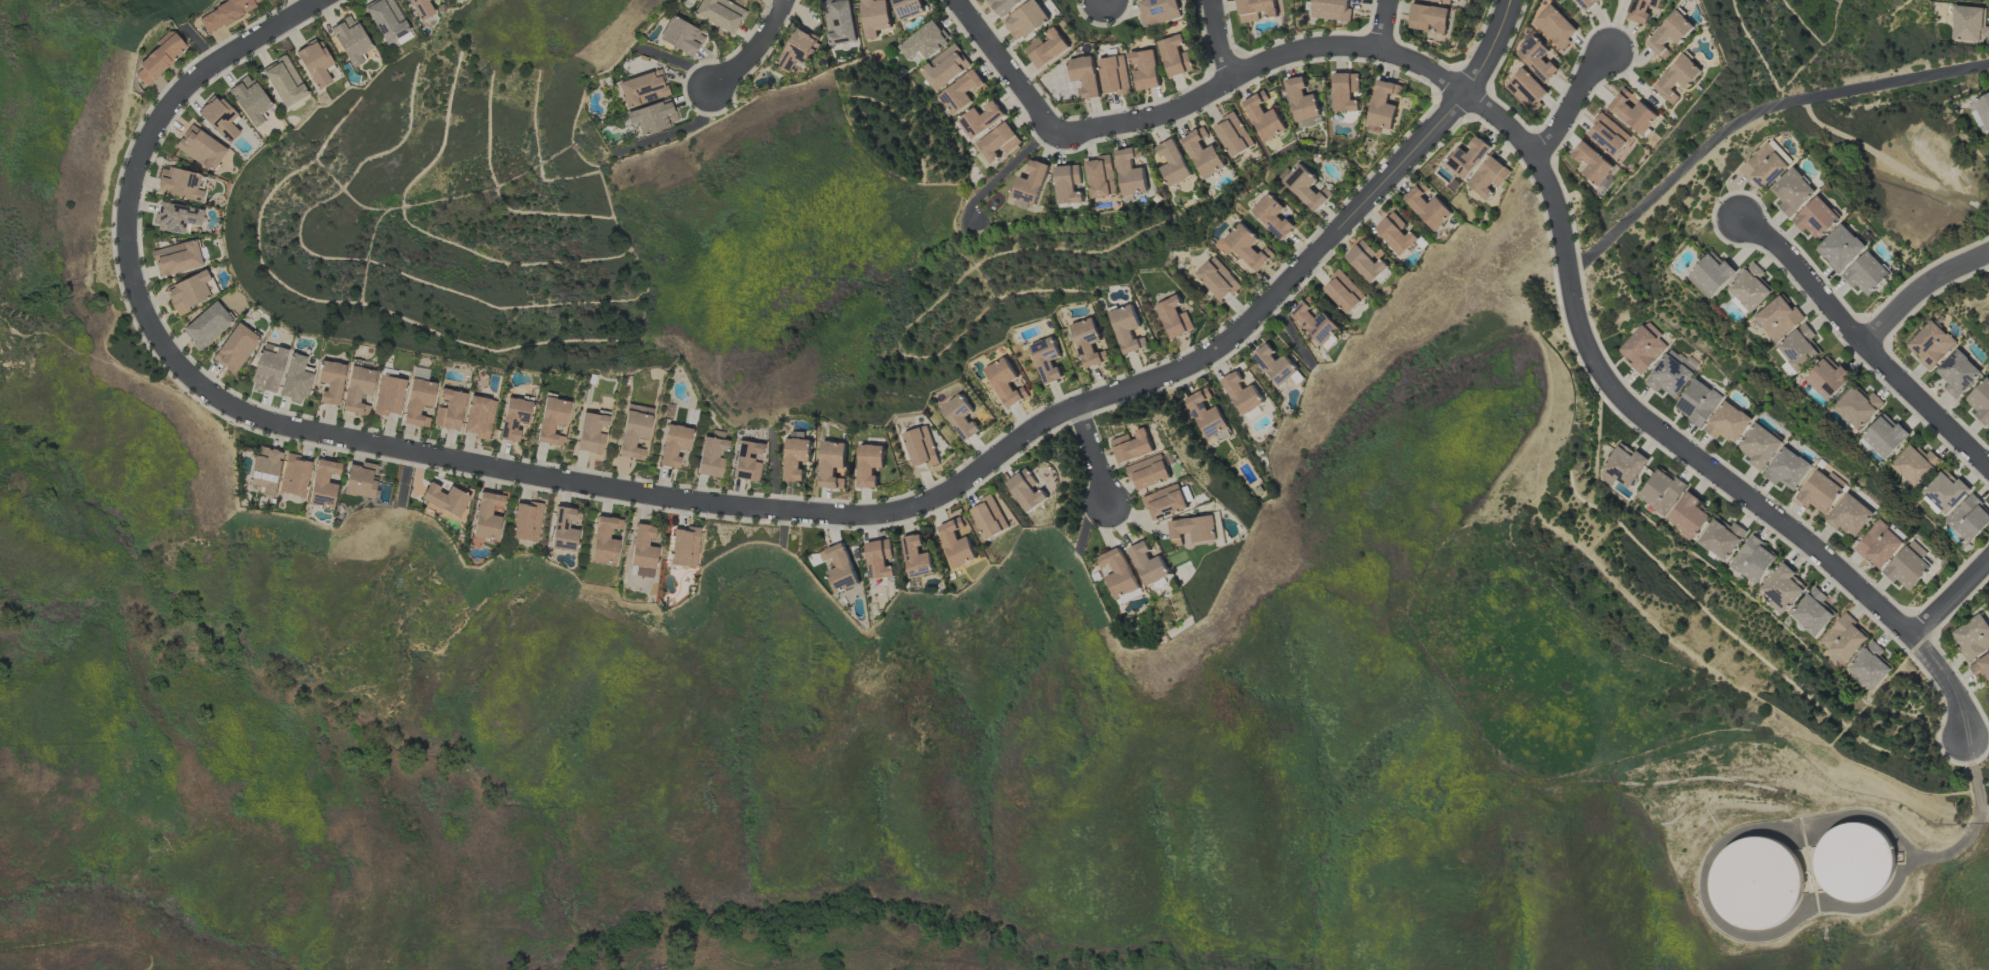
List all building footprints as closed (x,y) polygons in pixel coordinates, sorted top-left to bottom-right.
[(197,17),(207,34),(264,1),(263,0),(227,0),(197,17)] [(410,30),(392,0),(372,0),(363,6),(385,45),(410,30)] [(419,22),(434,14),(426,0),(427,0),(407,0),(419,22)] [(725,0),(700,0),(692,14),(732,36),(746,12),(725,0)] [(829,45),(856,42),(852,0),(826,0),(824,0),(829,45)] [(887,0),(859,0),(866,40),(879,38),(877,31),(891,28),(887,0)] [(922,14),(919,0),(892,0),(896,20),(922,14)] [(1028,0),(988,0),(998,17),(1028,0)] [(1050,22),(1038,0),(1036,0),(1004,18),(1016,41),(1050,22)] [(1143,14),(1140,15),(1143,27),(1182,17),(1177,0),(1142,0),(1139,1),(1143,14)] [(1240,23),(1259,21),(1258,12),(1267,11),(1268,18),(1277,16),(1275,0),(1237,0),(1240,23)] [(1348,8),(1348,0),(1312,0),(1310,18),(1350,22),(1352,8),(1348,8)] [(1587,13),(1576,0),(1600,0),(1587,13)] [(1647,25),(1651,11),(1660,14),(1664,0),(1636,0),(1630,20),(1647,25)] [(1450,9),(1413,2),(1408,28),(1428,31),(1429,29),(1446,33),(1450,9)] [(1534,23),(1538,19),(1537,19),(1552,5),(1577,31),(1569,40),(1571,42),(1562,51),(1550,38),(1549,39),(1534,23)] [(1988,42),(1988,26),(1982,26),(1983,7),(1953,6),(1952,41),(1988,42)] [(1680,45),(1697,27),(1678,10),(1647,43),(1665,60),(1672,53),(1665,46),(1672,38),(1680,45)] [(352,15),(329,27),(351,68),(363,62),(359,55),(370,49),(352,15)] [(694,57),(704,32),(668,17),(658,42),(694,57)] [(898,46),(908,60),(920,51),(926,59),(951,41),(935,19),(898,46)] [(1039,69),(1070,48),(1056,27),(1041,37),(1041,38),(1025,48),(1039,69)] [(187,49),(170,29),(155,42),(158,46),(137,64),(141,69),(134,74),(144,86),(187,49)] [(790,72),(796,61),(807,67),(821,41),(797,29),(777,66),(790,72)] [(1182,34),(1158,42),(1170,78),(1194,71),(1182,34)] [(1517,54),(1522,49),(1521,48),(1527,43),(1534,36),(1537,40),(1538,39),(1539,41),(1549,52),(1542,59),(1548,65),(1551,62),(1559,70),(1555,74),(1556,74),(1546,84),(1517,54)] [(331,64),(317,39),(295,51),(316,90),(331,82),(324,69),(331,64)] [(935,92),(971,66),(955,43),(919,70),(935,92)] [(1161,87),(1155,49),(1129,53),(1132,68),(1135,91),(1161,87)] [(1100,97),(1093,55),(1068,60),(1072,82),(1082,80),(1083,88),(1079,88),(1082,100),(1100,97)] [(1125,55),(1099,58),(1104,94),(1116,93),(1116,95),(1130,93),(1125,55)] [(1687,55),(1694,61),(1693,62),(1705,72),(1693,85),(1694,86),(1692,88),(1691,87),(1688,90),(1680,83),(1673,91),(1677,93),(1676,94),(1681,98),(1674,105),(1670,102),(1669,103),(1663,96),(1656,88),(1663,81),(1662,80),(1669,72),(1670,73),(1687,55)] [(307,94),(285,56),(261,70),(283,108),(307,94)] [(1530,110),(1547,92),(1522,67),(1505,86),(1530,110)] [(937,97),(953,116),(972,101),(965,93),(974,86),(981,95),(989,88),(973,68),(937,97)] [(617,83),(626,109),(669,95),(660,69),(617,83)] [(1332,111),(1359,111),(1359,73),(1333,73),(1332,111)] [(270,107),(250,75),(228,89),(252,128),(264,121),(260,114),(270,107)] [(1285,80),(1295,122),(1320,116),(1314,93),(1307,95),(1302,76),(1285,80)] [(1392,130),(1396,106),(1387,104),(1389,93),(1400,95),(1402,85),(1376,80),(1366,131),(1379,133),(1381,128),(1392,130)] [(1624,87),(1632,94),(1626,102),(1634,109),(1640,101),(1659,116),(1644,136),(1609,107),(1619,94),(1618,94),(1624,87)] [(1265,142),(1287,130),(1274,108),(1265,113),(1260,105),(1269,100),(1264,90),(1242,102),(1265,142)] [(1973,100),(1987,131),(1988,130),(1988,93),(1973,100)] [(215,94),(197,111),(227,144),(239,133),(230,123),(237,117),(215,94)] [(635,123),(640,137),(678,124),(669,98),(624,113),(628,125),(635,123)] [(1005,115),(994,101),(979,113),(974,107),(956,121),(972,141),(1005,115)] [(1254,145),(1235,113),(1212,126),(1232,159),(1254,145)] [(1619,163),(1637,142),(1603,113),(1585,134),(1619,163)] [(991,164),(1003,155),(1003,156),(1021,142),(1006,121),(976,144),(991,164)] [(211,172),(226,149),(190,124),(174,147),(211,172)] [(1181,138),(1203,180),(1226,167),(1214,144),(1204,150),(1199,141),(1208,136),(1203,126),(1181,138)] [(1477,133),(1481,137),(1482,136),(1492,145),(1465,178),(1460,174),(1453,169),(1454,169),(1446,162),(1449,159),(1448,158),(1450,155),(1451,156),(1460,145),(1468,152),(1473,146),(1469,143),(1477,133)] [(1739,168),(1762,192),(1792,162),(1769,138),(1739,168)] [(1571,155),(1583,140),(1615,167),(1599,186),(1582,172),(1589,164),(1583,159),(1580,162),(1571,155)] [(1143,167),(1133,169),(1131,159),(1142,157),(1140,146),(1115,151),(1122,196),(1147,192),(1143,167)] [(1085,162),(1090,199),(1116,195),(1110,154),(1096,156),(1096,160),(1085,162)] [(1491,155),(1511,171),(1498,186),(1492,182),(1488,187),(1493,192),(1486,200),(1480,195),(1481,195),(1467,184),(1491,155)] [(1011,198),(1036,205),(1048,165),(1030,159),(1026,172),(1030,173),(1027,179),(1017,176),(1011,198)] [(1333,194),(1327,189),(1321,195),(1312,187),(1318,180),(1298,162),(1281,180),(1316,213),(1333,194)] [(1055,166),(1056,204),(1082,203),(1082,191),(1074,192),(1074,185),(1080,184),(1079,165),(1055,166)] [(201,175),(161,166),(155,192),(200,202),(203,191),(198,190),(201,175)] [(1778,207),(1789,218),(1816,192),(1793,167),(1770,189),(1782,203),(1778,207)] [(1436,196),(1429,204),(1422,197),(1429,189),(1421,181),(1403,200),(1437,231),(1454,213),(1436,196)] [(1252,212),(1283,241),(1295,228),(1280,214),(1286,208),(1269,193),(1252,212)] [(1841,219),(1818,195),(1791,221),(1802,232),(1807,228),(1818,240),(1841,219)] [(183,233),(184,224),(199,226),(202,209),(157,202),(153,228),(183,233)] [(1410,228),(1394,211),(1375,229),(1401,257),(1420,239),(1410,228)] [(1260,240),(1240,221),(1216,246),(1233,263),(1240,255),(1257,273),(1275,254),(1267,246),(1259,254),(1253,247),(1260,240)] [(1815,249),(1838,274),(1866,248),(1843,223),(1815,249)] [(1345,257),(1371,284),(1389,266),(1363,239),(1345,257)] [(202,266),(195,240),(151,251),(158,277),(202,266)] [(1866,298),(1891,274),(1868,250),(1843,274),(1866,298)] [(1724,260),(1721,264),(1708,252),(1684,278),(1708,300),(1736,271),(1724,260)] [(1241,284),(1214,256),(1195,274),(1222,303),(1241,284)] [(1771,292),(1758,279),(1764,273),(1753,262),(1727,289),(1736,298),(1735,299),(1750,314),(1771,292)] [(191,311),(189,306),(217,294),(206,269),(164,288),(176,317),(191,311)] [(1348,315),(1367,297),(1341,269),(1322,288),(1348,315)] [(1753,316),(1773,343),(1802,321),(1782,294),(1753,316)] [(1195,330),(1187,311),(1179,314),(1177,307),(1183,305),(1179,295),(1156,304),(1170,340),(1195,330)] [(1291,313),(1322,346),(1340,329),(1323,311),(1316,318),(1309,311),(1317,304),(1309,296),(1291,313)] [(200,351),(233,320),(214,300),(182,331),(200,351)] [(1123,355),(1149,347),(1145,337),(1134,340),(1131,331),(1140,328),(1133,304),(1109,311),(1123,355)] [(1070,325),(1085,369),(1110,361),(1106,349),(1096,353),(1093,344),(1102,341),(1094,317),(1070,325)] [(1905,347),(1930,371),(1956,342),(1932,319),(1905,347)] [(1668,346),(1660,339),(1664,335),(1647,320),(1618,352),(1642,375),(1668,346)] [(234,375),(259,338),(237,322),(211,360),(234,375)] [(1775,346),(1797,372),(1819,353),(1809,340),(1815,335),(1804,322),(1775,346)] [(1061,379),(1054,360),(1061,357),(1053,337),(1030,345),(1044,385),(1061,379)] [(287,350),(262,343),(250,388),(276,394),(287,350)] [(1277,389),(1292,378),(1296,385),(1304,380),(1285,353),(1278,359),(1267,344),(1252,354),(1277,389)] [(1935,371),(1948,384),(1943,389),(1955,400),(1982,372),(1957,349),(1935,371)] [(312,374),(302,371),(306,357),(290,352),(278,395),(290,398),(289,402),(303,406),(312,374)] [(1695,374),(1668,352),(1644,382),(1656,393),(1661,387),(1675,399),(1695,374)] [(1826,402),(1852,377),(1840,365),(1837,369),(1825,356),(1803,378),(1826,402)] [(1018,378),(1006,357),(984,369),(1007,409),(1029,396),(1023,386),(1014,392),(1009,383),(1018,378)] [(317,382),(323,383),(321,403),(339,406),(345,364),(320,361),(317,382)] [(371,396),(376,371),(350,366),(342,412),(367,416),(369,406),(359,404),(360,394),(371,396)] [(1254,384),(1245,389),(1237,372),(1222,379),(1241,416),(1264,404),(1254,384)] [(406,380),(380,375),(372,413),(387,417),(388,413),(398,415),(406,380)] [(1987,377),(1965,400),(1977,412),(1974,416),(1985,427),(1988,423),(1988,379),(1987,377)] [(1700,429),(1724,398),(1697,378),(1674,408),(1700,429)] [(435,383),(410,379),(403,424),(428,427),(429,417),(419,415),(421,405),(431,406),(435,383)] [(1856,431),(1884,404),(1872,392),(1865,398),(1854,386),(1833,406),(1856,431)] [(1207,444),(1230,433),(1217,406),(1208,410),(1203,402),(1212,398),(1208,388),(1186,398),(1207,444)] [(433,426),(459,431),(465,393),(440,389),(439,399),(446,400),(444,408),(436,407),(433,426)] [(980,432),(968,415),(974,412),(961,394),(941,408),(965,442),(980,432)] [(494,400),(469,396),(462,434),(487,438),(494,400)] [(527,424),(531,402),(506,397),(498,439),(517,443),(520,430),(515,429),(516,422),(527,424)] [(536,442),(561,446),(563,436),(552,434),(554,425),(565,426),(569,401),(544,397),(536,442)] [(1704,431),(1717,439),(1720,434),(1736,445),(1754,419),(1726,400),(1704,431)] [(652,409),(627,404),(617,456),(642,461),(644,450),(634,448),(636,438),(646,440),(652,409)] [(576,450),(601,454),(605,432),(606,432),(608,417),(582,412),(576,450)] [(1895,426),(1882,414),(1860,437),(1885,460),(1909,434),(1898,423),(1895,426)] [(1761,473),(1784,442),(1756,422),(1740,445),(1748,450),(1745,453),(1752,458),(1749,463),(1761,473)] [(659,466),(676,469),(679,450),(687,451),(691,428),(666,424),(659,466)] [(915,467),(926,463),(928,468),(941,463),(927,425),(903,434),(915,467)] [(1112,439),(1118,462),(1154,454),(1148,427),(1134,431),(1134,435),(1112,439)] [(696,474),(721,478),(725,456),(728,440),(723,440),(724,432),(712,430),(710,438),(703,437),(696,474)] [(785,481),(802,482),(803,462),(811,462),(812,439),(786,439),(785,481)] [(757,482),(760,463),(752,462),(754,455),(761,456),(763,445),(738,440),(731,478),(757,482)] [(846,469),(847,442),(821,441),(819,488),(845,489),(846,478),(835,478),(835,468),(846,469)] [(1609,486),(1614,480),(1629,489),(1647,459),(1619,442),(1596,478),(1609,486)] [(1929,450),(1923,456),(1911,444),(1891,465),(1916,489),(1941,461),(1929,450)] [(885,468),(885,445),(860,445),(859,488),(876,488),(877,468),(885,468)] [(1779,480),(1793,491),(1813,466),(1786,445),(1762,476),(1775,486),(1779,480)] [(279,493),(305,496),(309,462),(298,460),(299,455),(284,453),(279,493)] [(1126,465),(1130,481),(1135,480),(1138,489),(1171,481),(1165,456),(1126,465)] [(336,483),(338,483),(340,463),(314,460),(309,505),(333,508),(336,483)] [(343,494),(373,499),(376,481),(373,480),(375,464),(361,462),(360,466),(348,464),(343,494)] [(1686,484),(1656,467),(1638,499),(1667,516),(1686,484)] [(1039,488),(1029,469),(1008,480),(1027,513),(1050,500),(1042,486),(1039,488)] [(1844,490),(1818,469),(1796,498),(1808,508),(1811,504),(1825,515),(1844,490)] [(1946,516),(1970,489),(1958,478),(1956,481),(1944,469),(1921,494),(1946,516)] [(1152,522),(1189,508),(1180,483),(1143,497),(1152,522)] [(448,486),(446,492),(427,484),(420,501),(459,517),(468,495),(448,486)] [(1708,515),(1695,506),(1700,499),(1686,491),(1667,521),(1681,530),(1678,536),(1691,544),(1708,515)] [(497,542),(504,496),(479,492),(471,537),(497,542)] [(1857,536),(1875,513),(1848,493),(1825,522),(1838,531),(1842,525),(1857,536)] [(1988,524),(1988,513),(1971,494),(1945,519),(1968,543),(1988,524)] [(1012,527),(993,495),(972,507),(990,540),(1012,527)] [(541,505),(515,502),(511,539),(537,542),(541,505)] [(577,530),(570,529),(573,509),(555,506),(549,548),(574,551),(577,530)] [(618,540),(608,539),(610,529),(621,531),(622,520),(597,516),(589,562),(614,566),(618,540)] [(1216,540),(1214,516),(1169,520),(1171,546),(1182,545),(1181,534),(1191,533),(1192,542),(1216,540)] [(971,536),(961,540),(957,531),(967,527),(962,517),(939,527),(957,569),(981,559),(971,536)] [(1879,570),(1905,542),(1880,520),(1854,547),(1879,570)] [(652,578),(657,548),(648,547),(649,539),(652,540),(654,526),(635,524),(628,575),(652,578)] [(698,528),(685,527),(685,530),(673,529),(671,565),(696,567),(698,528)] [(933,552),(925,554),(921,534),(903,537),(911,578),(937,573),(933,552)] [(1755,585),(1777,556),(1750,536),(1728,566),(1755,585)] [(896,565),(888,566),(887,560),(894,559),(891,539),(866,543),(872,580),(897,577),(896,565)] [(1882,572),(1894,583),(1897,580),(1909,591),(1936,562),(1913,540),(1882,572)] [(1169,577),(1159,553),(1152,556),(1146,541),(1129,548),(1145,586),(1169,577)] [(861,584),(844,542),(820,552),(824,562),(834,558),(838,567),(829,571),(838,594),(861,584)] [(1097,557),(1101,569),(1112,564),(1115,573),(1106,577),(1115,598),(1138,589),(1121,547),(1097,557)] [(1784,612),(1806,588),(1792,576),(1795,573),(1783,562),(1759,589),(1784,612)] [(1813,638),(1837,612),(1812,589),(1789,615),(1813,638)] [(1819,642),(1845,664),(1867,637),(1853,626),(1856,622),(1844,612),(1819,642)] [(1988,648),(1988,624),(1981,613),(1951,633),(1969,661),(1988,648)] [(1883,650),(1870,640),(1846,670),(1872,691),(1890,668),(1877,658),(1883,650)] [(1968,664),(1976,679),(1986,674),(1988,679),(1988,654),(1968,664)] [(1829,905),(1897,889),(1880,819),(1813,835),(1829,905)] [(1711,881),(1712,895),(1720,912),(1735,925),(1753,929),(1769,928),(1786,920),(1796,908),(1798,898),(1801,894),(1801,891),(1804,882),(1800,875),(1800,871),(1792,853),(1777,841),(1760,836),(1746,838),(1728,846),(1716,861),(1711,881)]
